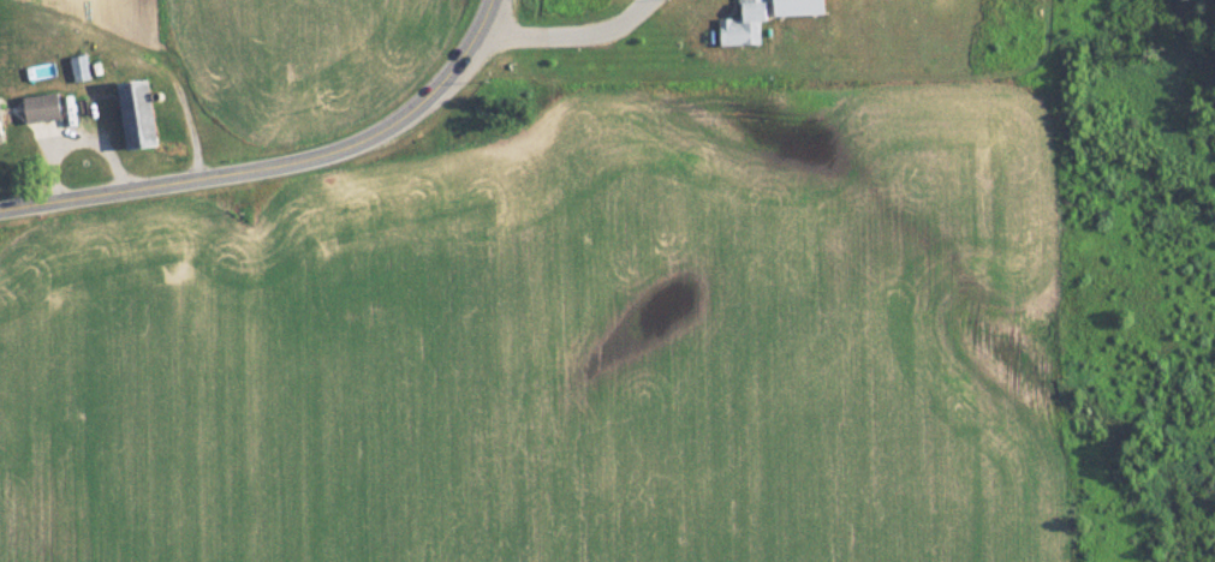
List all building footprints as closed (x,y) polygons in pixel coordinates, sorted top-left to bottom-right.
[(90,79),(91,56),(77,56),(76,79),(90,79)] [(126,83),(135,150),(167,145),(157,79),(126,83)] [(30,124),(67,119),(64,94),(28,97),(30,124)] [(10,144),(6,100),(0,100),(0,145),(10,144)]
